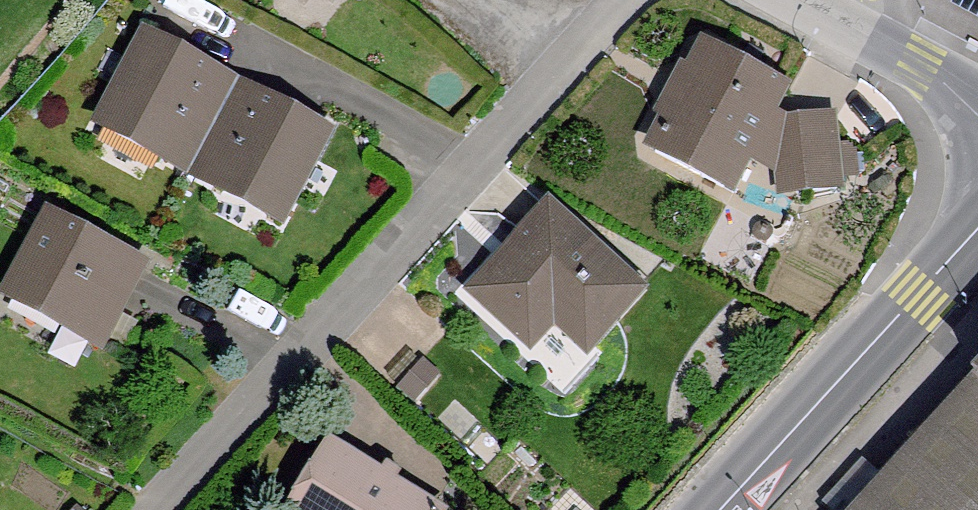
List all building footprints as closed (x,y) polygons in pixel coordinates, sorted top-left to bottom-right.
[(148,36),(101,125),(164,159),(171,146),(196,160),(230,96),(205,83),(212,70),(148,36)] [(741,153),(752,158),(775,115),(765,110),(779,82),(712,46),(697,74),(686,68),(663,111),(668,114),(657,137),(662,139),(655,152),(723,188),(741,153)] [(254,109),(230,96),(196,160),(220,173),(213,185),(277,219),(325,130),(261,97),(254,109)] [(832,123),(798,127),(800,146),(794,146),(798,186),(804,185),(805,191),(839,187),(832,123)] [(638,291),(549,209),(474,291),(530,341),(553,315),(587,346),(638,291)] [(50,218),(10,294),(98,341),(138,266),(50,218)] [(290,509),(435,509),(394,485),(402,473),(388,464),(380,477),(329,446),(290,509)]
